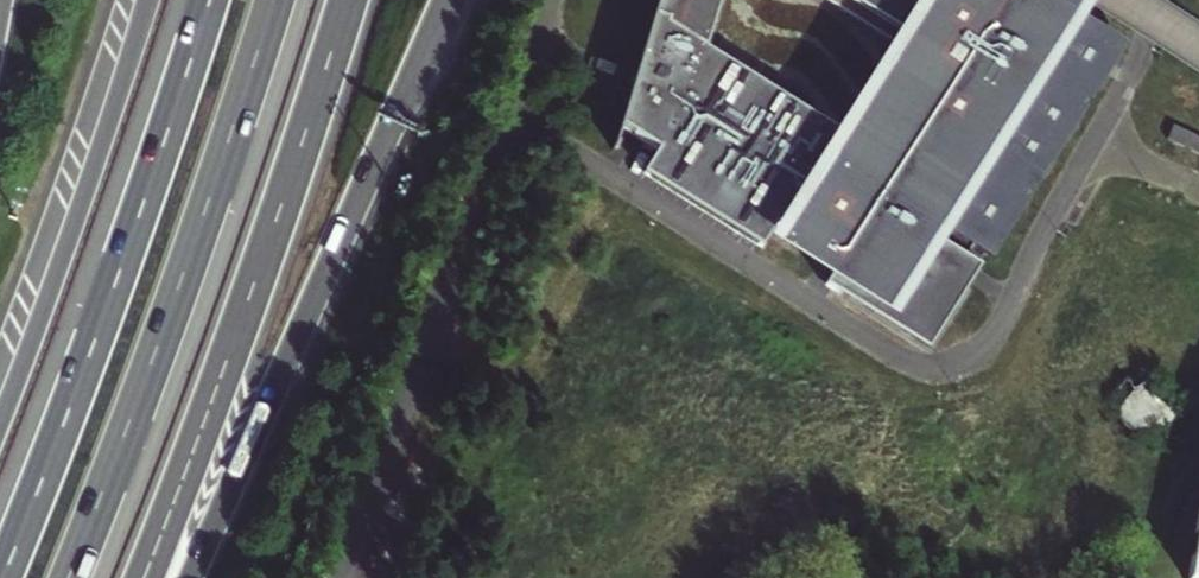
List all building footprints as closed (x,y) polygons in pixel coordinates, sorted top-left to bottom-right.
[(604,128),(644,152),(770,229),(784,237),(780,242),(808,259),(820,238),(834,247),(840,250),(823,278),(906,329),(941,271),(913,253),(921,241),(949,258),(950,256),(958,244),(1071,59),(1035,36),(1025,51),(1018,47),(1045,5),(1037,0),(804,0),(894,55),(842,139),(690,46),(704,0),(640,0),(604,128)] [(1071,59),(958,244),(973,253),(1103,40),(1045,5),(1018,47),(1025,51),(1035,36),(1071,59)] [(1172,127),(1165,144),(1198,159),(1198,139),(1172,127)] [(770,229),(644,152),(629,176),(755,253),(770,229)] [(840,250),(834,247),(810,287),(914,350),(965,266),(950,256),(949,258),(921,241),(913,253),(941,271),(906,329),(823,278),(840,250)] [(1192,557),(1189,577),(1198,577),(1198,558),(1192,557)]
